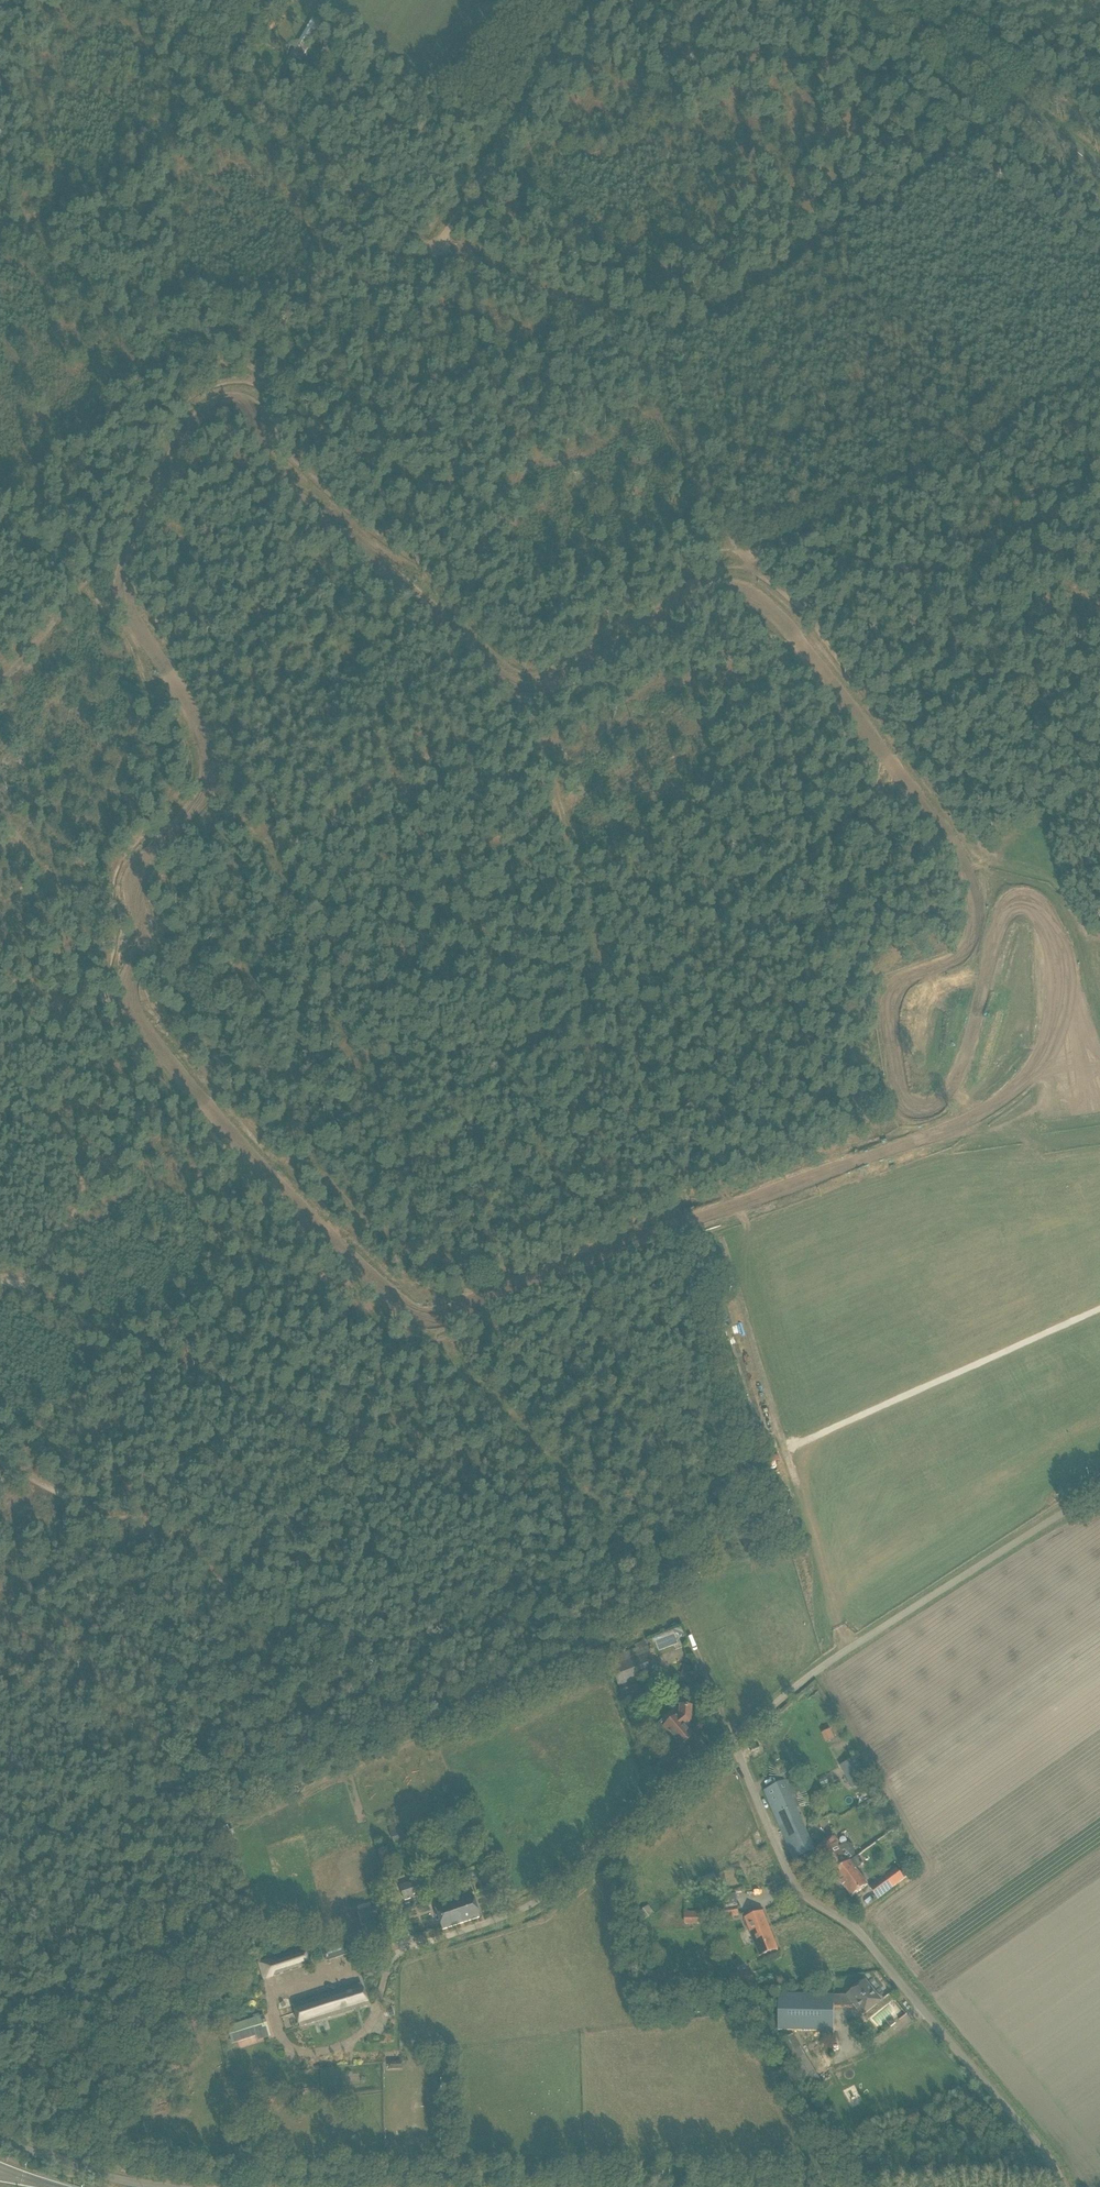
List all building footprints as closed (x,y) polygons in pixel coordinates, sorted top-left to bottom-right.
[(312,17),(300,40),(310,45),(322,22),(312,17)] [(635,1649),(601,1662),(605,1670),(611,1668),(622,1697),(639,1690),(635,1681),(657,1672),(645,1641),(634,1646),(635,1649)] [(685,1664),(681,1675),(690,1678),(693,1667),(685,1664)] [(789,1703),(793,1712),(810,1705),(806,1696),(789,1703)] [(691,1707),(680,1706),(679,1715),(676,1718),(675,1717),(665,1726),(662,1722),(656,1727),(671,1745),(676,1742),(679,1746),(691,1736),(683,1727),(690,1721),(691,1707)] [(852,1786),(867,1778),(857,1758),(841,1766),(852,1786)] [(785,1782),(765,1790),(764,1791),(794,1860),(815,1851),(785,1782)] [(815,1798),(808,1801),(810,1807),(817,1803),(815,1798)] [(891,1825),(885,1829),(888,1834),(894,1829),(891,1825)] [(388,1830),(392,1841),(401,1838),(398,1827),(388,1830)] [(826,1842),(817,1849),(834,1874),(835,1874),(851,1862),(857,1858),(856,1857),(855,1856),(854,1855),(854,1854),(854,1853),(853,1852),(853,1851),(853,1850),(853,1849),(853,1848),(852,1847),(851,1846),(851,1845),(850,1845),(849,1845),(849,1844),(848,1844),(847,1844),(846,1844),(845,1844),(844,1844),(843,1844),(842,1845),(841,1846),(840,1846),(840,1847),(838,1845),(839,1844),(834,1836),(826,1842)] [(900,1841),(895,1845),(900,1851),(905,1847),(900,1841)] [(868,1885),(861,1876),(851,1862),(835,1874),(852,1897),(868,1885)] [(885,1877),(870,1888),(878,1899),(908,1877),(903,1870),(887,1881),(885,1877)] [(399,1886),(401,1890),(404,1901),(433,1890),(430,1880),(431,1880),(429,1875),(399,1886)] [(721,1893),(702,1894),(703,1906),(705,1906),(722,1905),(721,1893)] [(435,1908),(439,1919),(442,1930),(480,1917),(473,1895),(435,1908)] [(738,1906),(725,1908),(726,1917),(739,1915),(738,1906)] [(745,1918),(749,1928),(760,1957),(778,1950),(763,1911),(745,1918)] [(378,1921),(377,1917),(376,1912),(359,1916),(362,1925),(367,1924),(378,1921)] [(699,1912),(686,1912),(686,1925),(700,1924),(705,1924),(704,1912),(699,1912)] [(296,1953),(259,1964),(264,1980),(274,1977),(274,1975),(300,1967),(309,1964),(305,1950),(296,1953)] [(752,1973),(730,1976),(732,1987),(753,1984),(752,1973)] [(862,2017),(873,2008),(872,2007),(881,2001),(865,1980),(856,1987),(846,1995),(853,2005),(862,2017)] [(361,1984),(351,1987),(292,2005),(299,2026),(368,2005),(361,1984)] [(834,1995),(780,1994),(779,2030),(816,2031),(816,2037),(833,2037),(834,1995)] [(271,2036),(264,2015),(227,2027),(232,2044),(256,2036),(258,2040),(271,2036)] [(886,2022),(890,2027),(895,2023),(891,2018),(886,2022)]
